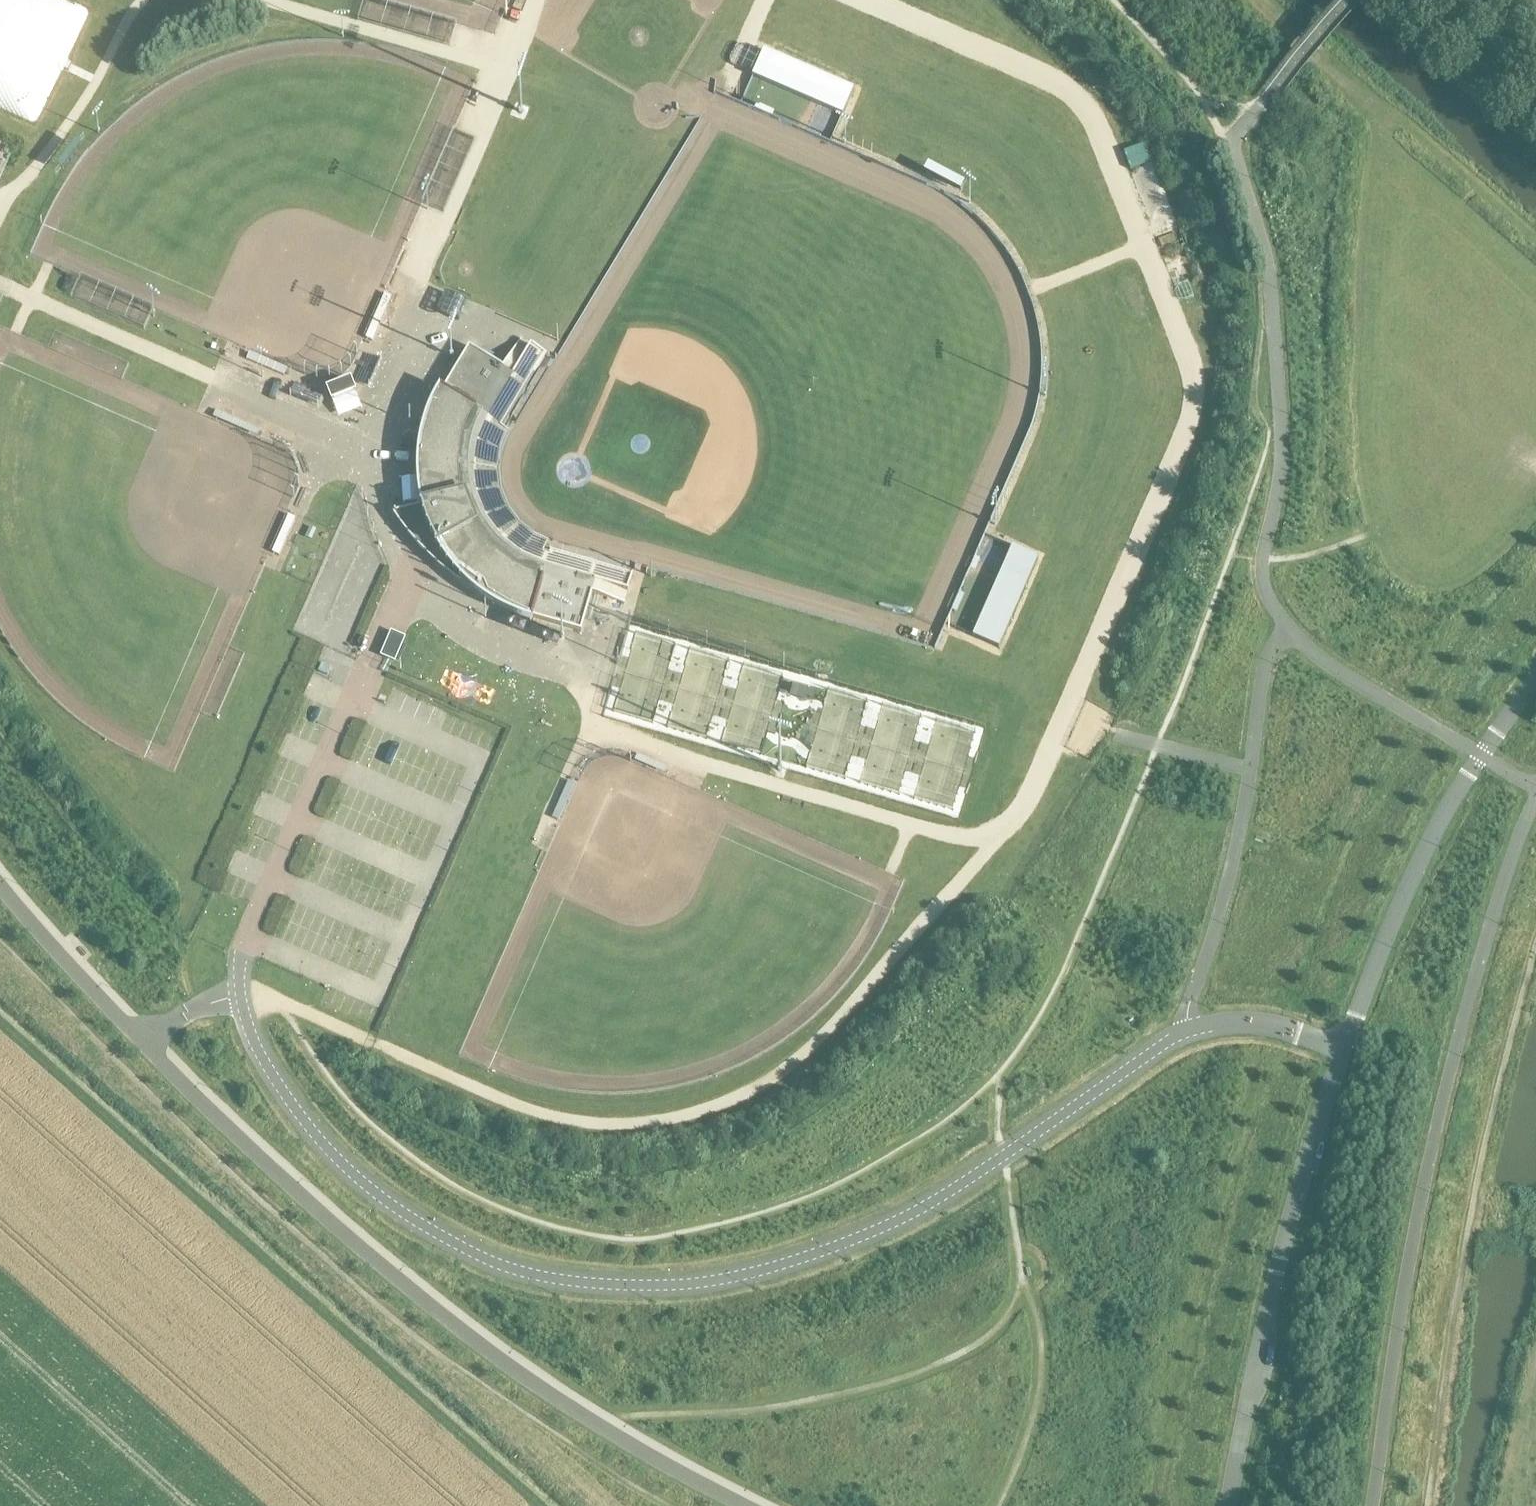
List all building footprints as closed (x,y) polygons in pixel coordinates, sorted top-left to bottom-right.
[(843,115),(854,88),(764,49),(753,75),(843,115)] [(1125,148),(1132,165),(1152,157),(1146,140),(1125,148)] [(372,340),(392,296),(385,292),(365,337),(372,340)] [(503,368),(468,347),(455,369),(443,389),(441,392),(439,395),(437,399),(435,403),(434,407),(432,410),(431,414),(429,418),(428,422),(426,427),(425,432),(424,436),(423,441),(422,446),(421,451),(421,455),(420,460),(420,464),(420,469),(420,474),(420,479),(421,484),(421,488),(422,493),(423,498),(423,501),(424,505),(405,510),(419,533),(417,534),(416,535),(416,537),(415,538),(415,540),(416,542),(416,543),(417,544),(418,545),(419,545),(420,546),(422,546),(423,546),(425,546),(426,546),(427,545),(429,548),(431,550),(433,553),(436,556),(438,559),(442,563),(445,566),(449,570),(452,573),(454,575),(458,578),(461,581),(465,584),(468,586),(472,589),(475,591),(479,594),(484,596),(488,599),(494,602),(499,604),(505,607),(510,610),(515,612),(520,613),(525,615),(531,617),(579,631),(591,591),(592,592),(595,581),(594,581),(594,580),(626,589),(629,580),(589,568),(558,559),(559,556),(560,556),(558,555),(558,556),(554,555),(555,554),(550,553),(551,549),(550,549),(546,565),(538,563),(548,540),(534,534),(519,522),(507,506),(500,488),(498,468),(501,448),(509,430),(499,424),(502,419),(501,419),(503,416),(503,417),(504,415),(503,416),(500,414),(539,351),(531,346),(514,375),(513,374),(513,373),(504,367),(503,368)] [(284,375),(287,368),(249,352),(246,359),(284,375)] [(350,381),(328,390),(332,401),(354,392),(350,381)] [(279,555),(296,517),(288,514),(272,552),(279,555)] [(995,539),(987,565),(1000,570),(1009,543),(995,539)] [(998,647),(1038,556),(1012,545),(972,635),(998,647)] [(389,639),(382,655),(394,660),(401,644),(389,639)] [(667,766),(637,753),(634,760),(664,773),(667,766)] [(558,820),(575,783),(568,780),(551,817),(558,820)]
